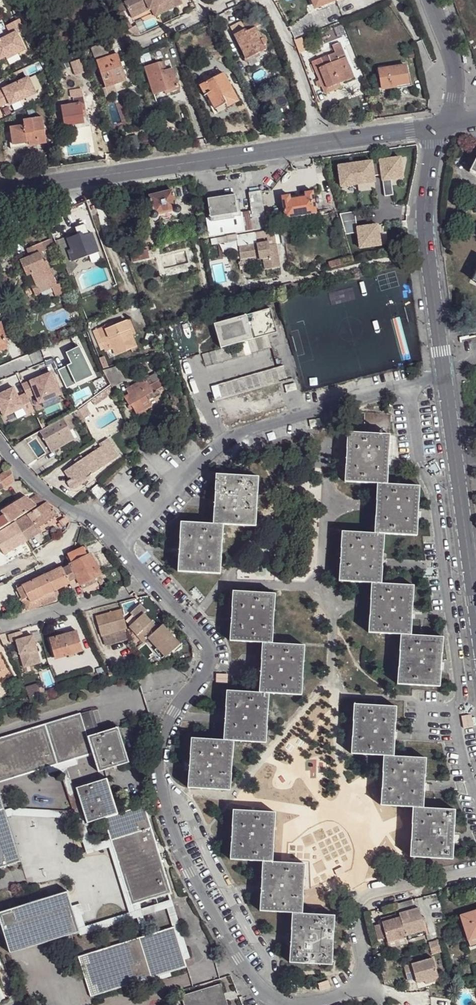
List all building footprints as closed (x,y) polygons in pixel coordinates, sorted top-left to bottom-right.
[(167,14),(185,5),(182,0),(132,0),(126,3),(133,17),(149,9),(151,13),(154,11),(163,7),(167,14)] [(333,0),(309,0),(311,6),(314,4),(321,1),(324,8),(335,4),(333,0)] [(317,11),(324,8),(321,1),(314,4),(317,11)] [(163,7),(154,11),(157,19),(167,14),(163,7)] [(149,9),(133,17),(135,20),(151,13),(149,9)] [(19,20),(7,26),(5,27),(9,36),(0,41),(0,60),(4,58),(15,53),(16,56),(24,52),(15,33),(23,29),(19,20)] [(253,27),(251,28),(244,31),(243,29),(233,34),(245,59),(252,55),(251,51),(262,46),(263,45),(263,44),(264,43),(264,40),(262,38),(259,39),(253,27)] [(339,41),(344,52),(350,49),(346,38),(339,41)] [(306,53),(301,39),(294,43),(299,55),(306,53)] [(353,77),(344,52),(339,41),(331,44),(335,56),(321,61),(312,64),(319,80),(323,79),(326,87),(338,83),(353,77)] [(108,54),(104,43),(90,48),(94,59),(108,54)] [(264,49),(262,46),(251,51),(252,55),(264,49)] [(113,81),(124,78),(123,73),(120,66),(119,63),(116,54),(95,61),(103,87),(114,84),(113,81)] [(160,71),(158,64),(157,62),(143,67),(152,95),(167,90),(168,93),(177,90),(171,68),(166,70),(160,71)] [(163,63),(158,64),(160,71),(166,70),(163,63)] [(379,79),(406,75),(404,63),(377,68),(379,79)] [(74,68),(61,66),(60,76),(73,77),(74,68)] [(225,104),(226,107),(237,101),(221,73),(197,85),(203,96),(205,94),(214,110),(225,104)] [(407,82),(406,75),(379,79),(381,88),(396,85),(396,83),(407,82)] [(0,91),(0,107),(8,104),(9,106),(34,94),(27,78),(0,91)] [(340,86),(338,83),(326,87),(323,79),(319,80),(322,88),(324,93),(340,86)] [(72,97),(82,95),(81,87),(68,89),(70,98),(72,97)] [(82,110),(85,109),(82,95),(72,97),(73,104),(60,106),(63,126),(84,123),(83,116),(82,110)] [(50,105),(48,98),(25,109),(27,113),(42,106),(44,109),(50,105)] [(215,112),(226,107),(225,104),(214,110),(215,112)] [(28,142),(29,145),(46,142),(41,116),(21,120),(21,125),(25,142),(28,142)] [(25,142),(21,125),(9,127),(10,134),(12,144),(25,142)] [(363,153),(355,154),(358,173),(365,172),(363,153)] [(355,154),(335,157),(338,179),(358,176),(358,173),(355,154)] [(156,216),(158,215),(171,212),(173,212),(173,209),(176,208),(173,191),(149,197),(152,213),(154,213),(156,216)] [(373,193),(374,208),(390,207),(388,191),(373,193)] [(265,228),(264,217),(260,192),(248,193),(251,213),(247,214),(250,231),(265,228)] [(282,198),(287,220),(317,214),(313,192),(305,194),(306,198),(291,200),(290,196),(282,198)] [(210,219),(237,215),(234,196),(207,201),(210,219)] [(171,212),(158,215),(161,219),(164,221),(169,220),(170,217),(171,212)] [(212,236),(250,231),(247,214),(237,215),(210,219),(212,236)] [(83,235),(82,234),(57,245),(71,278),(85,260),(100,253),(93,234),(84,237),(83,235)] [(268,241),(238,246),(240,258),(262,254),(263,268),(279,265),(276,243),(268,244),(268,241)] [(28,270),(38,294),(50,288),(50,287),(55,285),(45,261),(42,262),(39,253),(43,251),(40,243),(26,249),(29,257),(18,261),(23,272),(28,270)] [(148,258),(147,250),(131,253),(132,261),(148,258)] [(34,295),(38,294),(28,270),(23,272),(34,295)] [(58,284),(55,285),(50,287),(50,288),(53,295),(61,291),(58,284)] [(212,321),(219,346),(266,333),(264,328),(268,321),(273,320),(269,305),(212,321)] [(264,328),(266,333),(275,330),(273,320),(268,321),(264,328)] [(132,321),(128,322),(134,336),(137,335),(132,321)] [(134,336),(128,322),(106,331),(105,327),(95,331),(103,351),(106,349),(107,353),(115,349),(118,356),(139,348),(134,336)] [(219,346),(201,351),(204,364),(270,345),(266,333),(219,346)] [(69,365),(58,371),(67,389),(93,377),(79,347),(65,354),(68,360),(71,358),(73,363),(69,365)] [(282,363),(209,383),(213,396),(285,375),(282,363)] [(21,386),(26,395),(27,397),(35,393),(40,404),(60,394),(50,372),(21,386)] [(133,404),(138,413),(145,409),(141,400),(148,397),(150,401),(160,395),(158,391),(156,393),(153,386),(157,384),(153,377),(130,388),(133,393),(127,396),(132,405),(133,404)] [(111,386),(91,401),(95,405),(113,392),(111,386)] [(0,395),(0,410),(4,418),(23,409),(27,416),(34,412),(27,397),(26,395),(18,398),(13,389),(0,395)] [(84,406),(78,411),(82,419),(89,414),(84,406)] [(82,419),(78,411),(73,413),(78,423),(83,421),(82,419)] [(67,419),(44,432),(54,451),(77,437),(67,419)] [(377,483),(387,484),(390,434),(347,432),(345,481),(377,483)] [(26,441),(13,448),(27,465),(37,460),(26,441)] [(109,441),(94,451),(104,466),(119,456),(109,441)] [(104,466),(94,451),(63,472),(73,487),(104,466)] [(0,476),(0,479),(4,489),(14,482),(9,468),(0,476)] [(213,523),(223,524),(255,526),(258,476),(217,474),(213,523)] [(419,486),(387,484),(377,483),(375,533),(384,533),(416,535),(419,486)] [(103,493),(97,486),(90,491),(97,499),(103,493)] [(43,500),(36,494),(29,499),(35,505),(37,504),(43,500)] [(14,520),(35,505),(29,499),(26,497),(2,512),(9,523),(14,520)] [(57,513),(45,501),(38,506),(48,519),(49,519),(57,513)] [(47,520),(48,519),(38,506),(27,513),(37,528),(47,520)] [(69,521),(60,510),(57,513),(62,524),(69,521)] [(15,522),(24,537),(37,528),(27,513),(15,522)] [(9,523),(4,516),(0,519),(0,529),(9,523)] [(27,540),(24,537),(15,522),(0,531),(0,549),(4,555),(27,540)] [(220,573),(223,524),(213,523),(181,522),(178,571),(220,573)] [(24,537),(27,540),(40,532),(37,528),(24,537)] [(381,583),(384,533),(375,533),(342,531),(339,580),(372,583),(381,583)] [(75,550),(74,551),(69,557),(72,563),(87,555),(84,546),(75,550)] [(72,563),(70,564),(79,583),(79,585),(100,574),(89,553),(87,555),(72,563)] [(69,563),(61,567),(68,583),(70,587),(79,583),(70,564),(69,563)] [(61,567),(44,575),(52,591),(68,583),(61,567)] [(100,574),(79,585),(82,589),(102,579),(100,574)] [(16,588),(27,611),(42,605),(41,604),(55,598),(52,591),(44,575),(16,588)] [(414,585),(381,583),(372,583),(369,632),(401,634),(411,634),(414,585)] [(252,642),(272,643),(275,593),(233,591),(230,640),(252,642)] [(155,631),(142,616),(144,614),(137,606),(127,614),(134,622),(127,628),(141,644),(145,640),(163,660),(177,646),(160,627),(155,631)] [(125,630),(119,610),(94,617),(101,637),(122,631),(125,630)] [(101,637),(104,647),(125,641),(122,631),(101,637)] [(21,632),(7,636),(9,642),(16,641),(23,668),(38,663),(31,637),(22,639),(21,632)] [(64,657),(82,652),(76,632),(49,640),(52,650),(54,657),(63,655),(64,657)] [(443,637),(411,634),(401,634),(397,683),(439,686),(443,637)] [(269,692),(301,695),(305,645),(272,643),(252,642),(249,691),(269,692)] [(108,666),(111,675),(119,673),(117,664),(108,666)] [(37,684),(24,688),(29,698),(40,693),(39,688),(37,684)] [(268,709),(269,692),(249,691),(226,690),(223,739),(234,740),(266,742),(268,709)] [(384,755),(393,756),(396,706),(354,704),(352,753),(384,755)] [(89,739),(100,736),(93,712),(83,715),(89,739)] [(100,736),(89,739),(83,715),(0,739),(0,783),(94,755),(99,773),(103,773),(105,772),(129,766),(120,731),(100,736)] [(230,789),(234,740),(223,739),(191,738),(188,787),(230,789)] [(426,758),(393,756),(384,755),(381,805),(413,807),(424,807),(426,758)] [(107,781),(106,781),(75,790),(84,824),(101,820),(127,907),(170,894),(142,809),(117,815),(107,781)] [(18,861),(0,793),(0,866),(18,861)] [(455,809),(424,807),(413,807),(410,856),(452,859),(455,809)] [(231,859),(263,861),(272,861),(275,812),(233,809),(231,859)] [(400,874),(409,869),(403,859),(394,864),(400,874)] [(260,910),(293,912),(302,913),(304,863),(272,861),(263,861),(260,910)] [(69,897),(0,914),(0,919),(12,954),(81,935),(69,897)] [(421,910),(402,915),(407,936),(427,931),(421,910)] [(461,916),(470,942),(475,940),(475,911),(461,916)] [(302,913),(293,912),(290,962),(332,964),(334,915),(302,913)] [(402,915),(393,918),(394,922),(384,925),(376,927),(382,944),(389,943),(408,937),(407,936),(402,915)] [(187,968),(175,928),(80,956),(91,997),(187,968)] [(427,931),(407,936),(408,937),(410,944),(428,939),(427,931)] [(410,944),(408,937),(389,943),(391,950),(410,944)] [(431,951),(441,949),(439,943),(430,946),(431,951)] [(424,980),(425,984),(437,980),(433,962),(404,970),(407,985),(416,983),(424,980)] [(222,987),(180,998),(182,1004),(227,1004),(222,987)]
